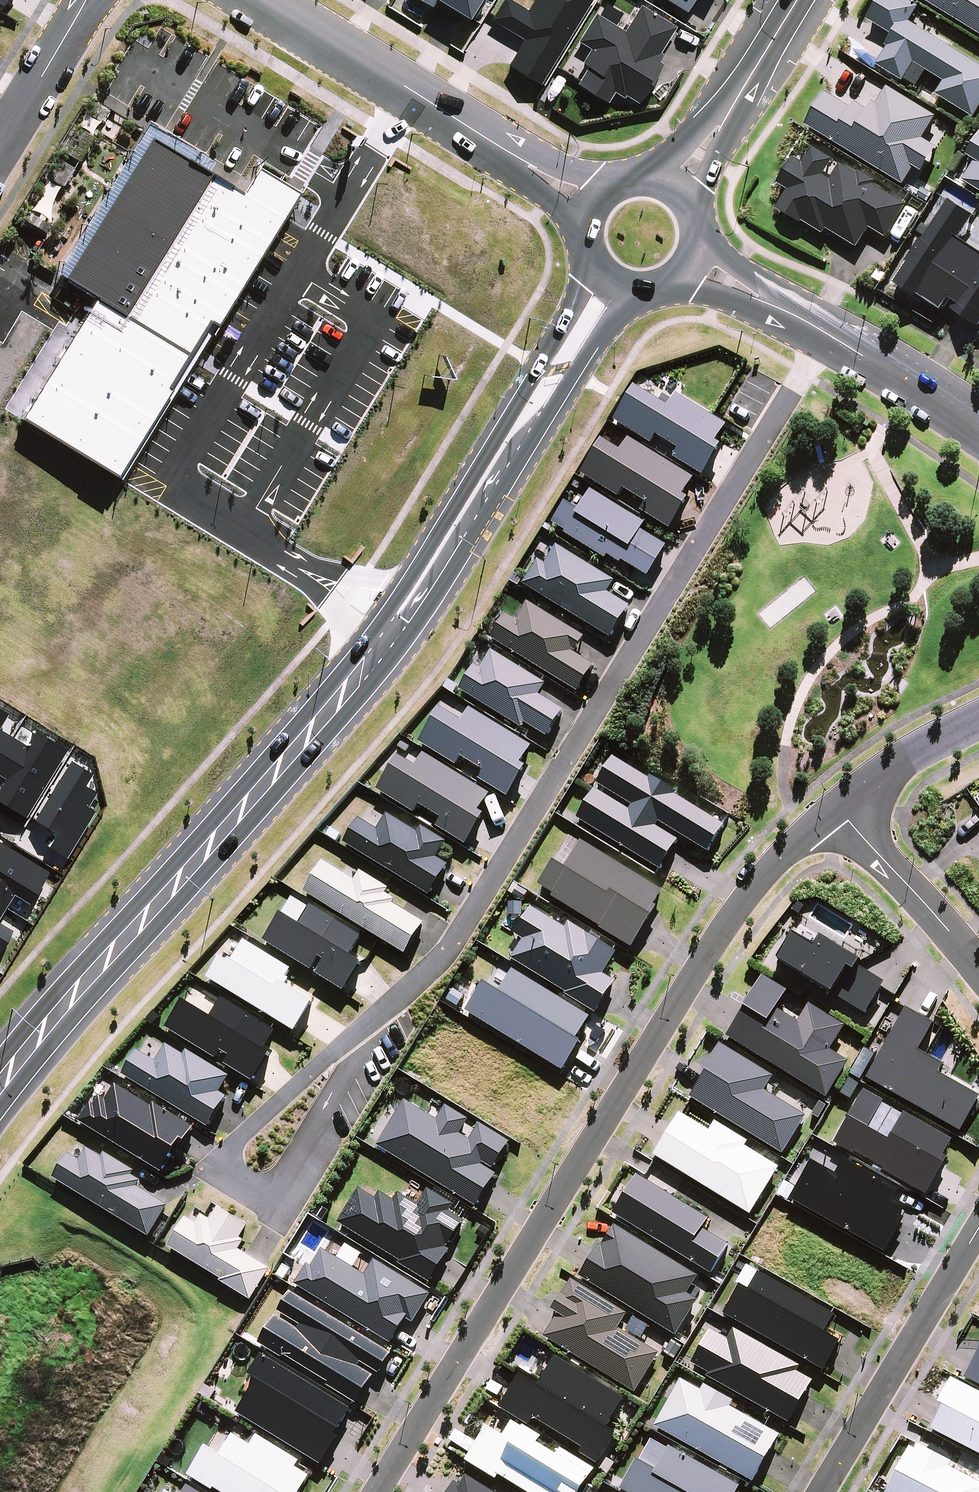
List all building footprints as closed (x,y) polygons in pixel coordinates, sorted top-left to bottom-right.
[(529,10),(511,0),(504,0),(492,19),(525,38),(508,64),(541,84),(592,0),(535,0),(529,10)] [(687,12),(694,0),(668,0),(687,12)] [(589,65),(578,83),(609,102),(615,92),(624,97),(626,95),(639,102),(663,63),(659,61),(663,53),(661,52),(677,26),(641,5),(625,31),(596,12),(578,40),(591,48),(583,62),(589,65)] [(150,139),(64,280),(95,300),(123,318),(210,180),(150,139)] [(123,318),(95,300),(14,429),(114,492),(286,219),(300,198),(257,171),(239,198),(210,180),(123,318)] [(5,780),(0,787),(0,804),(25,818),(66,751),(34,732),(25,746),(0,730),(0,777),(5,780)] [(90,775),(69,762),(33,820),(55,833),(47,848),(65,859),(93,812),(86,808),(95,793),(83,786),(90,775)] [(13,895),(28,904),(47,872),(0,844),(0,916),(13,895)] [(11,932),(0,925),(0,949),(11,932)] [(483,983),(465,1013),(562,1073),(580,1043),(575,1040),(588,1018),(511,970),(497,992),(483,983)]
